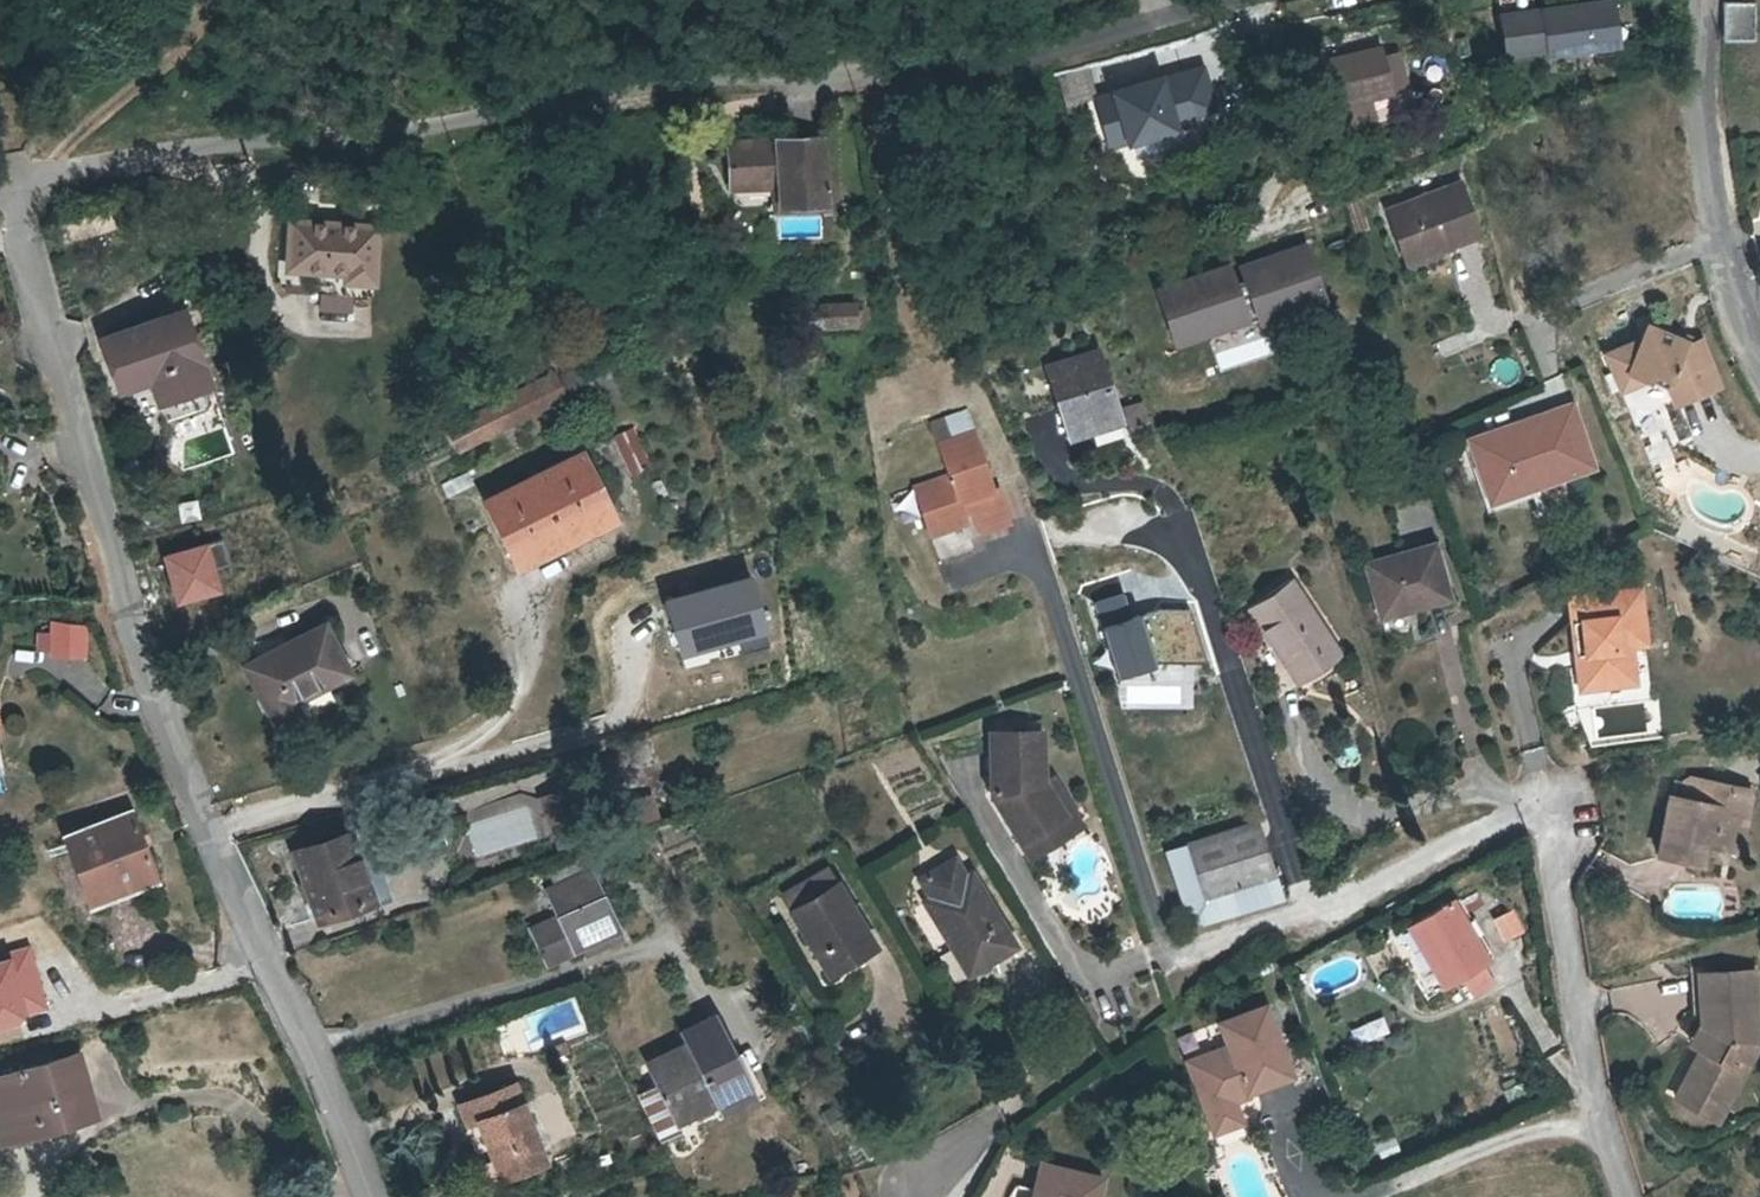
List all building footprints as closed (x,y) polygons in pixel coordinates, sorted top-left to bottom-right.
[(1719,39),(1751,38),(1751,2),(1720,1),(1719,39)] [(1609,3),(1498,17),(1503,54),(1545,48),(1545,54),(1614,45),(1609,3)] [(1397,90),(1386,56),(1384,48),(1334,62),(1336,73),(1324,76),(1331,100),(1343,97),(1346,105),(1341,107),(1348,128),(1381,119),(1376,100),(1398,93),(1397,90)] [(1399,53),(1386,56),(1397,90),(1408,85),(1399,53)] [(1062,100),(1090,91),(1083,63),(1054,70),(1062,100)] [(1198,70),(1093,100),(1107,145),(1190,121),(1189,115),(1209,109),(1198,70)] [(818,134),(725,137),(725,182),(773,180),(774,199),(820,197),(818,134)] [(1407,266),(1478,239),(1458,186),(1387,214),(1407,266)] [(292,267),(349,273),(349,280),(381,284),(386,230),(297,219),(292,267)] [(1309,240),(1155,280),(1171,343),(1326,303),(1309,240)] [(827,325),(860,324),(859,303),(827,304),(827,325)] [(182,310),(144,323),(169,396),(205,384),(182,310)] [(118,385),(149,375),(157,399),(168,396),(144,323),(102,336),(118,385)] [(1631,381),(1651,387),(1676,395),(1681,409),(1726,391),(1707,345),(1698,349),(1685,344),(1652,333),(1647,345),(1611,359),(1622,385),(1631,381)] [(1698,349),(1707,345),(1688,338),(1685,344),(1698,349)] [(1093,353),(1047,366),(1066,424),(1086,418),(1088,424),(1113,416),(1093,353)] [(456,451),(566,398),(556,377),(446,430),(456,451)] [(1627,397),(1651,387),(1631,381),(1622,385),(1627,397)] [(1492,508),(1603,470),(1574,402),(1468,435),(1492,508)] [(1136,404),(1119,409),(1128,437),(1145,431),(1136,404)] [(633,426),(611,435),(628,475),(650,465),(633,426)] [(949,529),(952,536),(970,529),(964,515),(973,512),(983,538),(1013,527),(999,492),(995,494),(974,439),(939,453),(951,483),(918,497),(933,536),(949,529)] [(511,564),(613,514),(583,452),(481,501),(511,564)] [(196,497),(176,501),(179,521),(200,517),(196,497)] [(935,543),(952,536),(949,529),(933,536),(935,543)] [(1434,546),(1388,557),(1404,611),(1449,599),(1434,546)] [(1379,617),(1404,611),(1388,557),(1364,563),(1379,617)] [(752,572),(662,593),(675,651),(735,638),(738,651),(769,644),(752,572)] [(1294,689),(1340,657),(1289,580),(1242,611),(1294,689)] [(1589,628),(1597,693),(1642,688),(1638,650),(1637,643),(1652,641),(1647,597),(1576,604),(1579,629),(1589,628)] [(1110,668),(1200,661),(1196,608),(1106,616),(1110,668)] [(39,647),(71,647),(71,615),(39,614),(39,647)] [(338,675),(316,628),(233,668),(264,732),(294,717),(285,701),(338,675)] [(1587,694),(1597,693),(1589,628),(1579,629),(1587,694)] [(1653,649),(1652,641),(1637,643),(1638,650),(1653,649)] [(995,801),(1023,848),(1066,823),(1047,788),(1045,787),(1044,740),(993,740),(995,801)] [(1733,792),(1735,784),(1694,776),(1686,781),(1683,796),(1672,794),(1660,853),(1704,861),(1707,842),(1708,835),(1744,842),(1753,795),(1733,792)] [(1055,784),(1047,788),(1066,823),(1023,848),(1033,864),(1084,833),(1055,784)] [(1733,792),(1753,795),(1750,787),(1735,784),(1733,792)] [(66,828),(86,881),(113,870),(117,880),(150,866),(126,805),(66,828)] [(1167,850),(1191,928),(1280,900),(1257,823),(1167,850)] [(1708,835),(1707,842),(1742,849),(1744,842),(1708,835)] [(314,919),(369,901),(347,836),(291,853),(314,919)] [(930,906),(956,949),(964,944),(979,970),(1018,946),(977,878),(970,883),(959,864),(926,882),(931,891),(939,887),(945,898),(938,902),(930,906)] [(113,870),(86,881),(93,896),(119,885),(117,880),(113,870)] [(550,895),(564,921),(556,926),(572,958),(585,951),(590,962),(631,941),(624,928),(622,929),(592,873),(550,895)] [(831,873),(808,886),(817,901),(795,913),(830,977),(881,950),(844,886),(839,888),(831,873)] [(817,901),(808,886),(786,898),(795,913),(817,901)] [(939,887),(931,891),(938,902),(945,898),(939,887)] [(1426,933),(1460,915),(1454,904),(1411,927),(1417,938),(1426,933)] [(1502,940),(1522,935),(1516,910),(1496,915),(1502,940)] [(1426,933),(1417,938),(1445,991),(1489,967),(1460,915),(1426,933)] [(556,926),(536,936),(553,967),(572,958),(556,926)] [(964,944),(956,949),(971,975),(979,970),(964,944)] [(1705,970),(1706,1019),(1665,1092),(1722,1125),(1759,1055),(1759,978),(1759,969),(1705,970)] [(1706,1019),(1705,970),(1695,969),(1695,1019),(1706,1019)] [(1292,1076),(1267,1007),(1222,1023),(1230,1046),(1189,1061),(1207,1112),(1213,1131),(1242,1121),(1235,1100),(1234,1097),(1247,1092),(1292,1076)] [(711,1017),(682,1031),(688,1043),(647,1062),(658,1084),(675,1119),(695,1109),(698,1114),(718,1103),(720,1107),(748,1092),(711,1017)] [(570,1051),(567,1042),(556,1046),(559,1055),(570,1051)] [(38,1121),(90,1105),(74,1048),(0,1070),(0,1103),(6,1123),(35,1114),(38,1121)] [(517,1083),(463,1105),(471,1124),(482,1120),(505,1178),(548,1162),(517,1083)] [(675,1119),(658,1084),(640,1093),(664,1141),(702,1122),(698,1114),(695,1109),(675,1119)] [(1247,1092),(1234,1097),(1235,1100),(1248,1095),(1247,1092)] [(0,1103),(0,1132),(38,1121),(35,1114),(6,1123),(0,1103)] [(1107,1176),(1045,1164),(1039,1196),(1103,1196),(1107,1176)]
